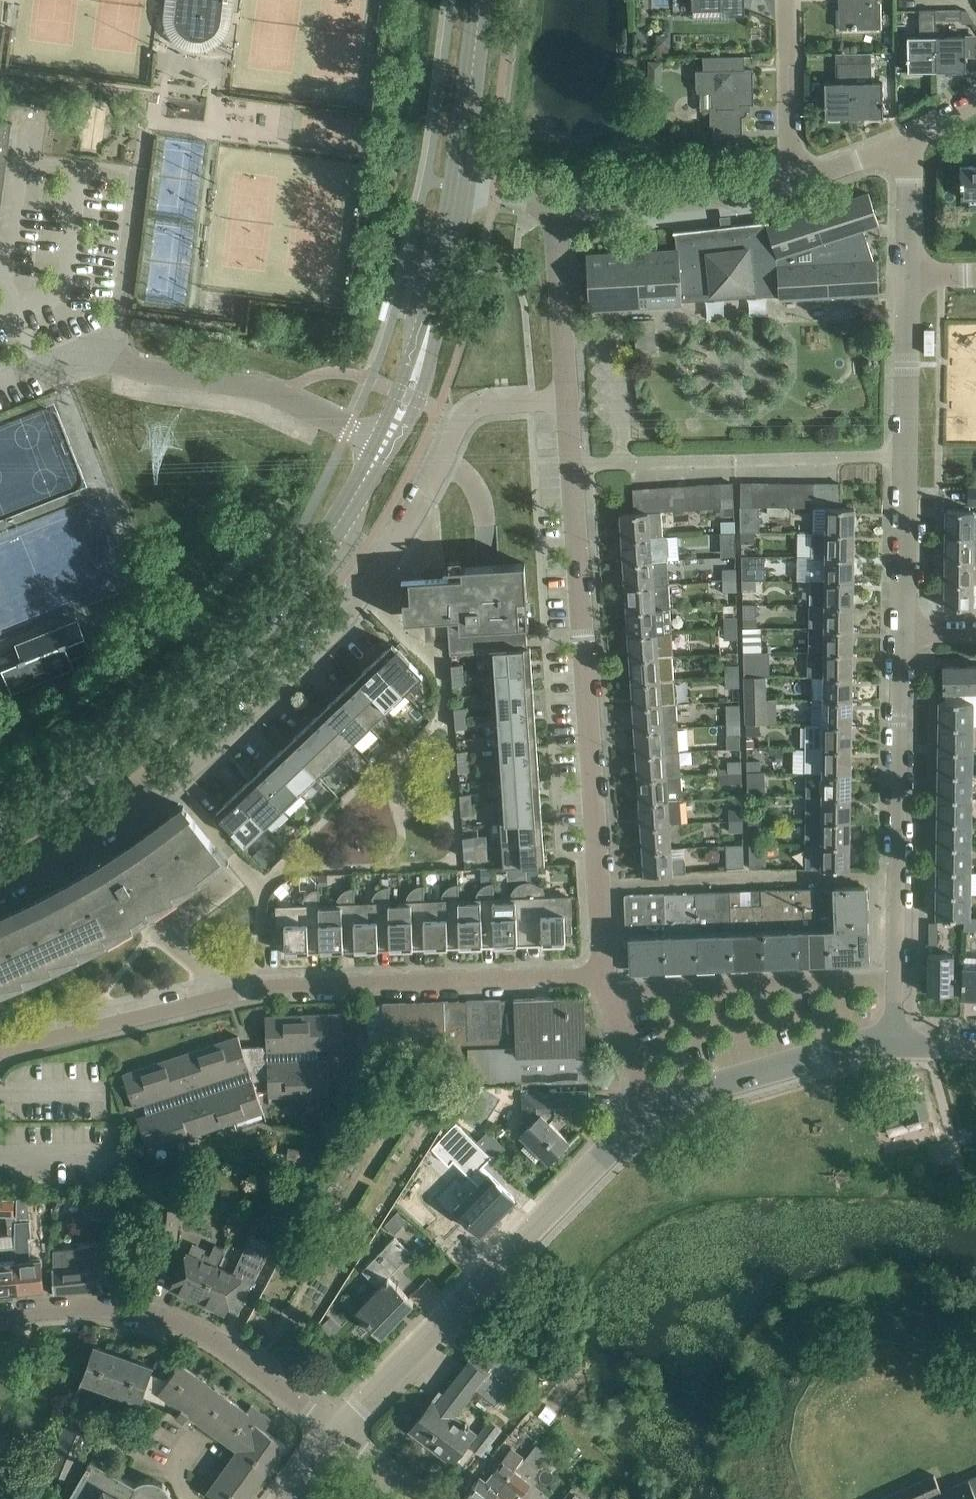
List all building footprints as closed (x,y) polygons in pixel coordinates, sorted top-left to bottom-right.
[(174,13),(174,18),(175,23),(177,27),(179,31),(175,35),(183,42),(186,37),(190,39),(195,40),(199,40),(204,39),(208,37),(212,35),(215,32),(218,28),(220,24),(221,19),(223,0),(176,0),(174,13)] [(691,5),(720,5),(720,7),(722,7),(729,7),(729,15),(745,15),(745,0),(691,0),(691,5)] [(840,28),(872,27),(872,3),(876,3),(876,0),(840,0),(840,28)] [(961,9),(936,10),(936,20),(961,20),(961,9)] [(936,10),(923,10),(919,10),(920,36),(907,36),(908,71),(911,71),(912,73),(923,73),(922,70),(937,70),(936,35),(936,20),(936,10)] [(937,70),(952,70),(952,73),(963,73),(963,70),(966,70),(966,59),(967,59),(966,55),(975,55),(975,37),(973,35),(936,35),(937,70)] [(836,82),(825,82),(825,117),(829,117),(829,120),(840,120),(840,116),(854,116),(854,82),(854,63),(853,52),(841,52),(835,52),(836,63),(837,63),(837,82),(836,82)] [(871,52),(853,52),(854,63),(854,82),(854,116),(869,116),(869,119),(880,119),(880,116),(883,116),(883,81),(872,81),(870,81),(870,63),(871,62),(871,52)] [(696,70),(696,88),(714,88),(718,108),(714,108),(714,135),(742,134),(742,116),(744,116),(745,116),(746,115),(747,114),(748,113),(748,112),(748,111),(748,104),(754,104),(754,69),(742,69),(742,57),(702,57),(702,70),(696,70)] [(649,60),(648,71),(662,72),(662,61),(649,60)] [(12,122),(0,121),(0,216),(12,122)] [(969,197),(975,197),(975,166),(960,166),(961,198),(969,197)] [(779,295),(779,299),(879,293),(877,260),(873,260),(863,229),(879,224),(868,192),(767,225),(766,223),(769,222),(768,221),(673,231),(673,233),(675,233),(676,249),(586,254),(589,310),(682,305),(682,301),(713,299),(712,292),(752,290),(753,296),(779,295)] [(733,482),(720,483),(721,507),(734,506),(733,482)] [(740,506),(753,506),(753,482),(740,482),(740,506)] [(766,483),(753,482),(753,506),(759,506),(766,506),(766,483)] [(709,508),(721,507),(720,483),(707,484),(709,508)] [(766,506),(778,507),(778,483),(766,483),(766,506)] [(791,483),(778,483),(778,507),(790,507),(791,483)] [(790,507),(803,507),(803,483),(791,483),(790,507)] [(815,483),(803,483),(803,507),(814,507),(815,507),(815,483)] [(815,483),(815,507),(828,507),(828,483),(815,483)] [(841,483),(828,483),(828,507),(841,507),(841,483)] [(707,484),(695,485),(696,509),(709,508),(707,484)] [(684,510),(696,509),(695,485),(682,486),(684,510)] [(660,511),(672,510),(670,486),(658,487),(659,511),(660,511)] [(682,486),(670,486),(672,510),(684,510),(682,486)] [(967,504),(975,504),(975,486),(968,486),(967,504)] [(645,488),(647,512),(659,511),(658,487),(645,488)] [(632,489),(634,513),(647,512),(645,488),(632,489)] [(753,506),(740,506),(740,517),(740,520),(741,531),(754,530),(760,531),(759,506),(753,506)] [(814,507),(814,532),(854,532),(854,508),(841,507),(828,507),(815,507),(814,507)] [(946,534),(975,535),(975,510),(946,509),(946,534)] [(660,511),(659,511),(647,512),(634,513),(621,514),(622,538),(662,535),(660,511)] [(721,520),(721,531),(735,531),(734,520),(721,520)] [(741,531),(741,542),(754,541),(754,530),(741,531)] [(735,550),(735,531),(721,531),(722,551),(735,550)] [(810,531),(810,555),(853,556),(854,532),(814,532),(810,531)] [(945,558),(975,559),(975,535),(946,534),(945,558)] [(622,538),(624,562),(664,559),(662,535),(622,538)] [(765,554),(741,555),(742,568),(742,579),(755,579),(765,579),(765,554)] [(810,555),(809,579),(811,580),(825,580),(853,580),(853,556),(810,555)] [(945,558),(945,582),(975,583),(975,559),(945,558)] [(624,562),(625,586),(665,583),(664,559),(624,562)] [(489,651),(489,650),(527,647),(526,624),(529,624),(525,562),(488,565),(444,568),(445,576),(401,579),(404,620),(447,617),(450,654),(489,651)] [(722,569),(723,579),(736,579),(736,568),(722,569)] [(736,590),(736,579),(723,579),(723,590),(736,590)] [(755,579),(742,579),(742,590),(755,589),(755,579)] [(809,579),(809,603),(825,604),(853,604),(853,580),(825,580),(811,580),(809,579)] [(945,607),(975,607),(975,583),(945,582),(945,607)] [(625,586),(627,610),(667,607),(665,583),(625,586)] [(853,604),(825,604),(809,603),(809,627),(852,628),(853,604)] [(756,604),(743,604),(743,616),(743,627),(756,627),(756,616),(756,604)] [(629,634),(656,632),(668,631),(667,607),(627,610),(629,634)] [(737,616),(724,617),(724,627),(737,627),(737,616)] [(78,621),(16,645),(18,649),(0,656),(0,662),(3,669),(5,675),(11,690),(73,666),(69,656),(89,648),(83,633),(78,621)] [(737,627),(724,627),(724,638),(737,638),(737,627)] [(743,627),(743,638),(757,637),(756,627),(743,627)] [(852,652),(852,628),(809,627),(808,651),(852,652)] [(629,634),(630,658),(658,656),(656,632),(629,634)] [(405,693),(423,675),(392,643),(374,660),(405,693)] [(489,650),(489,651),(490,672),(532,669),(530,647),(527,647),(489,650)] [(808,651),(808,675),(824,676),(852,676),(852,652),(808,651)] [(630,658),(632,682),(672,679),(670,655),(658,656),(630,658)] [(357,677),(358,678),(388,709),(405,693),(374,660),(357,677)] [(451,664),(452,675),(462,674),(462,664),(451,664)] [(725,665),(725,675),(738,675),(738,664),(725,665)] [(744,675),(758,675),(757,664),(744,664),(744,675)] [(943,666),(943,691),(945,691),(945,701),(975,701),(975,665),(943,666)] [(490,672),(492,694),(533,691),(532,669),(490,672)] [(463,684),(462,674),(452,675),(453,685),(463,684)] [(739,686),(738,675),(725,675),(725,686),(739,686)] [(758,675),(744,675),(745,699),(758,699),(761,699),(760,675),(758,675)] [(851,700),(852,676),(824,676),(824,700),(851,700)] [(339,694),(370,726),(388,709),(358,678),(357,677),(339,694)] [(673,703),(672,679),(632,682),(633,706),(673,703)] [(493,715),(535,712),(533,691),(492,694),(493,715)] [(322,710),(323,712),(353,742),(370,726),(339,694),(322,710)] [(758,699),(745,699),(746,723),(759,723),(766,722),(765,699),(761,699),(758,699)] [(851,724),(851,700),(824,700),(811,700),(811,724),(823,724),(851,724)] [(939,725),(972,726),(975,726),(975,701),(945,701),(939,701),(939,725)] [(635,730),(662,728),(675,727),(673,703),(633,706),(635,730)] [(726,704),(726,724),(740,723),(739,704),(726,704)] [(454,707),(455,718),(465,717),(465,707),(454,707)] [(305,727),(336,759),(353,742),(323,712),(322,710),(305,727)] [(493,715),(495,737),(536,734),(535,712),(493,715)] [(466,728),(465,717),(455,718),(455,728),(466,728)] [(740,723),(726,724),(727,734),(740,734),(740,723)] [(746,723),(746,734),(759,734),(759,723),(746,723)] [(851,724),(823,724),(811,724),(807,723),(807,747),(851,748),(851,724)] [(939,749),(972,750),(972,726),(939,725),(939,749)] [(318,776),(334,761),(336,759),(305,727),(287,743),(318,776)] [(664,752),(676,751),(675,727),(662,728),(635,730),(636,754),(664,752)] [(495,737),(496,758),(537,755),(536,734),(495,737)] [(287,743),(270,760),(301,792),(318,776),(287,743)] [(806,771),(823,772),(850,772),(851,748),(807,747),(806,771)] [(972,774),(972,750),(939,749),(938,773),(972,774)] [(457,750),(458,761),(468,760),(468,750),(457,750)] [(676,751),(664,752),(636,754),(638,778),(678,775),(676,751)] [(496,758),(498,780),(539,777),(537,755),(496,758)] [(253,777),(254,778),(284,809),(301,792),(270,760),(253,777)] [(469,771),(468,760),(458,761),(458,771),(469,771)] [(741,771),(741,760),(727,761),(728,772),(741,771)] [(747,760),(747,771),(760,771),(760,760),(747,760)] [(741,782),(741,771),(728,772),(728,782),(741,782)] [(760,771),(747,771),(747,782),(748,796),(765,795),(765,771),(760,771)] [(850,772),(823,772),(806,771),(806,795),(850,796),(850,772)] [(971,798),(972,774),(938,773),(938,797),(971,798)] [(679,789),(678,775),(638,778),(640,802),(679,799),(684,799),(684,789),(679,789)] [(253,777),(235,793),(266,825),(284,809),(254,778),(253,777)] [(540,799),(539,777),(498,780),(499,801),(540,799)] [(248,843),(266,825),(235,793),(217,810),(248,843)] [(460,794),(460,804),(471,803),(470,793),(460,794)] [(806,795),(806,819),(850,820),(850,796),(806,795)] [(938,821),(971,822),(971,798),(938,797),(938,821)] [(499,801),(501,823),(542,820),(540,799),(499,801)] [(681,823),(679,799),(640,802),(641,826),(669,824),(681,823)] [(472,814),(471,803),(460,804),(461,814),(472,814)] [(56,890),(24,906),(0,917),(0,992),(11,987),(54,968),(94,948),(133,925),(146,917),(160,908),(173,899),(186,890),(199,881),(212,871),(226,860),(184,807),(184,806),(171,815),(143,836),(113,856),(100,865),(63,886),(56,890)] [(748,808),(748,819),(761,819),(761,808),(748,808)] [(742,819),(742,809),(729,809),(729,820),(742,819)] [(742,819),(729,820),(729,830),(742,830),(742,819)] [(748,819),(748,830),(762,830),(761,819),(748,819)] [(805,844),(822,844),(849,844),(850,820),(806,819),(805,844)] [(502,845),(541,842),(543,842),(542,820),(501,823),(502,845)] [(970,845),(971,822),(938,821),(937,845),(970,845)] [(641,826),(643,850),(670,848),(669,824),(641,826)] [(463,837),(463,847),(474,846),(473,836),(463,837)] [(543,842),(541,842),(502,845),(503,867),(545,864),(543,842)] [(743,867),(743,843),(726,844),(727,868),(743,867)] [(749,843),(749,867),(766,867),(766,843),(749,843)] [(849,844),(822,844),(821,868),(849,869),(849,844)] [(937,869),(970,869),(970,845),(937,845),(937,869)] [(463,847),(464,858),(475,857),(474,846),(463,847)] [(671,859),(670,848),(643,850),(645,875),(686,872),(685,858),(671,859)] [(970,893),(970,869),(937,869),(937,893),(970,893)] [(530,945),(529,940),(527,881),(524,881),(522,882),(519,883),(517,885),(515,887),(513,889),(512,891),(511,894),(513,895),(514,899),(494,900),(493,882),(495,946),(530,945)] [(527,881),(529,940),(530,945),(565,944),(565,933),(572,933),(571,897),(542,898),(542,894),(545,893),(544,890),(542,888),(540,886),(538,884),(536,883),(533,882),(530,881),(527,881)] [(460,947),(474,947),(495,946),(493,882),(490,883),(487,883),(484,884),(482,886),(480,888),(478,890),(477,893),(476,895),(479,896),(479,900),(459,901),(459,884),(458,884),(460,947)] [(425,949),(439,948),(460,947),(458,884),(455,884),(452,885),(450,886),(447,887),(445,889),(443,891),(442,894),(441,896),(444,897),(444,901),(425,902),(424,885),(423,885),(425,949)] [(390,950),(404,949),(425,949),(423,885),(420,885),(418,886),(415,887),(413,888),(411,890),(409,892),(407,895),(406,897),(409,898),(409,903),(390,903),(389,886),(388,886),(390,950)] [(354,887),(353,887),(356,951),(390,950),(388,886),(386,886),(383,887),(380,888),(378,890),(376,891),(374,894),(373,896),(372,899),(374,900),(374,904),(355,905),(354,887)] [(846,886),(835,887),(828,887),(829,923),(847,922),(846,886)] [(847,922),(865,922),(864,886),(846,886),(847,922)] [(321,952),(356,951),(353,887),(351,888),(348,888),(345,889),(343,891),(341,893),(339,895),(338,897),(337,900),(339,901),(340,905),(320,906),(320,889),(319,889),(321,952)] [(828,887),(796,888),(799,960),(830,959),(829,923),(828,887)] [(761,890),(764,961),(799,960),(796,888),(761,890)] [(266,915),(262,931),(277,930),(278,943),(285,943),(285,951),(285,953),(321,952),(319,889),(317,889),(316,889),(314,889),(313,890),(311,890),(310,891),(309,892),(308,893),(307,894),(306,895),(305,896),(304,897),(303,898),(303,900),(302,901),(305,902),(305,906),(276,907),(277,915),(266,915)] [(761,890),(730,891),(733,962),(764,961),(761,890)] [(730,891),(696,892),(699,964),(733,962),(730,891)] [(664,893),(666,965),(699,964),(696,892),(664,893)] [(632,966),(666,965),(664,893),(624,895),(626,939),(631,939),(632,966)] [(937,893),(936,917),(965,918),(969,918),(970,893),(937,893)] [(969,918),(965,918),(965,929),(975,930),(975,918),(969,918)] [(830,959),(866,957),(865,922),(847,922),(829,923),(830,959)] [(953,954),(928,954),(927,980),(927,993),(953,993),(953,991),(961,992),(962,973),(953,972),(953,954)] [(961,992),(961,997),(975,998),(975,968),(962,967),(962,973),(961,992)] [(552,997),(514,999),(517,1083),(589,1080),(597,1080),(596,1051),(596,1045),(586,1045),(584,1006),(584,996),(552,997)] [(479,1084),(517,1083),(514,999),(500,999),(444,1001),(382,1003),(382,1005),(383,1042),(386,1042),(412,1041),(469,1077),(469,1084),(479,1084)] [(384,1054),(383,1042),(382,1005),(367,1006),(368,1042),(373,1054),(384,1054)] [(344,1047),(342,1013),(265,1016),(266,1046),(242,1047),(238,1035),(122,1074),(133,1106),(144,1102),(148,1114),(137,1117),(148,1150),(263,1111),(253,1081),(268,1076),(268,1096),(330,1093),(329,1059),(317,1060),(317,1048),(344,1047)] [(555,1109),(590,1108),(590,1090),(523,1093),(524,1120),(521,1123),(517,1132),(528,1142),(522,1148),(536,1161),(541,1155),(549,1162),(569,1141),(550,1122),(553,1119),(555,1113),(555,1109)] [(904,1113),(909,1129),(920,1125),(916,1110),(904,1113)] [(451,1129),(433,1147),(437,1151),(449,1163),(454,1158),(480,1184),(459,1205),(456,1209),(480,1232),(483,1229),(517,1195),(484,1162),(491,1155),(474,1139),(457,1123),(451,1129)] [(494,1143),(487,1151),(495,1159),(506,1147),(502,1143),(494,1143)] [(306,1197),(289,1190),(281,1186),(273,1204),(298,1215),(306,1197)] [(11,1215),(13,1215),(14,1199),(10,1199),(0,1198),(0,1215),(11,1215)] [(15,1232),(14,1248),(19,1291),(30,1290),(41,1289),(43,1289),(40,1259),(29,1260),(27,1231),(26,1198),(15,1198),(15,1232)] [(57,1198),(56,1216),(121,1219),(121,1201),(57,1198)] [(158,1208),(155,1235),(175,1237),(178,1210),(158,1208)] [(397,1212),(385,1225),(395,1234),(407,1221),(397,1212)] [(238,1313),(239,1311),(251,1284),(252,1284),(271,1243),(252,1234),(244,1251),(248,1252),(237,1276),(216,1266),(219,1260),(218,1259),(199,1302),(224,1313),(227,1308),(238,1313)] [(355,1312),(380,1336),(413,1301),(388,1277),(398,1267),(412,1253),(395,1237),(362,1271),(379,1287),(355,1312)] [(187,1253),(170,1289),(199,1302),(218,1259),(224,1248),(215,1244),(209,1255),(204,1253),(201,1260),(188,1254),(187,1253)] [(54,1268),(51,1268),(54,1293),(54,1294),(102,1289),(102,1288),(98,1245),(53,1250),(54,1268)] [(19,1291),(14,1248),(0,1249),(0,1293),(19,1291)] [(87,1362),(81,1379),(111,1390),(141,1400),(142,1395),(147,1383),(149,1376),(150,1372),(153,1366),(123,1355),(94,1345),(87,1362)] [(422,1413),(409,1430),(452,1463),(467,1442),(470,1445),(481,1454),(501,1428),(490,1420),(478,1435),(468,1427),(469,1425),(465,1422),(464,1424),(452,1415),(475,1385),(497,1402),(525,1365),(486,1354),(477,1351),(474,1356),(472,1355),(471,1357),(468,1360),(443,1393),(426,1416),(422,1413)] [(165,1382),(153,1399),(180,1409),(181,1408),(182,1408),(192,1393),(203,1379),(180,1362),(165,1382)] [(147,1383),(142,1395),(153,1399),(165,1382),(149,1376),(147,1383)] [(180,1409),(176,1415),(183,1420),(188,1413),(204,1424),(214,1410),(225,1395),(203,1379),(192,1393),(182,1408),(181,1408),(180,1409)] [(214,1410),(204,1424),(225,1440),(236,1425),(247,1410),(225,1395),(214,1410)] [(236,1425),(225,1440),(238,1449),(240,1446),(256,1423),(264,1429),(271,1419),(251,1405),(247,1410),(236,1425)] [(256,1423),(240,1446),(254,1457),(269,1467),(285,1444),(264,1429),(256,1423)] [(171,1496),(170,1492),(168,1489),(166,1486),(163,1483),(160,1481),(157,1479),(153,1478),(149,1478),(145,1478),(142,1479),(138,1481),(135,1483),(91,1457),(91,1458),(83,1454),(91,1433),(65,1424),(47,1468),(72,1478),(73,1476),(78,1479),(67,1498),(171,1498),(171,1496)] [(238,1449),(223,1469),(238,1479),(253,1490),(269,1467),(254,1457),(240,1446),(238,1449)] [(501,1459),(484,1481),(479,1477),(462,1498),(490,1498),(512,1470),(519,1460),(507,1451),(501,1459)] [(207,1491),(218,1498),(246,1498),(253,1490),(238,1479),(223,1469),(207,1491)] [(490,1498),(509,1498),(516,1490),(522,1494),(531,1483),(513,1469),(490,1498)] [(878,1498),(975,1498),(975,1475),(969,1479),(941,1491),(934,1474),(878,1498)] [(325,1485),(315,1498),(344,1498),(325,1485)] [(657,1498),(647,1489),(644,1493),(638,1498),(657,1498)]
